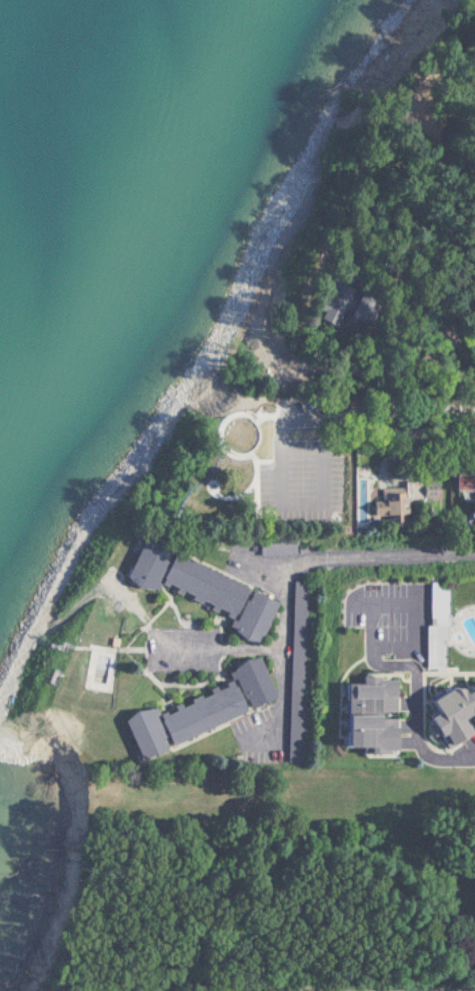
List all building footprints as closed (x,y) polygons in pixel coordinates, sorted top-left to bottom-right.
[(438,498),(438,484),(404,485),(404,488),(377,489),(378,501),(368,501),(368,516),(385,516),(386,522),(403,522),(402,498),(438,498)] [(256,556),(294,555),(293,536),(255,537),(256,556)] [(241,586),(141,546),(131,542),(116,581),(137,589),(149,590),(151,585),(159,586),(197,603),(205,604),(205,610),(207,611),(226,618),(222,629),(253,642),(255,642),(270,602),(244,592),(237,608),(232,608),(241,586)] [(422,668),(441,668),(442,590),(431,590),(431,583),(426,583),(425,626),(422,626),(422,668)] [(271,700),(253,656),(221,669),(227,684),(151,715),(147,706),(116,718),(132,757),(271,700)] [(337,748),(336,715),(340,714),(339,684),(355,683),(354,676),(372,676),(372,680),(389,681),(391,711),(373,712),(373,719),(391,719),(390,751),(380,751),(380,754),(360,755),(360,747),(337,748)] [(426,713),(418,717),(429,736),(434,735),(439,744),(436,745),(440,752),(445,753),(458,745),(456,741),(474,730),(474,684),(471,684),(453,695),(450,688),(438,689),(419,701),(426,713)]
